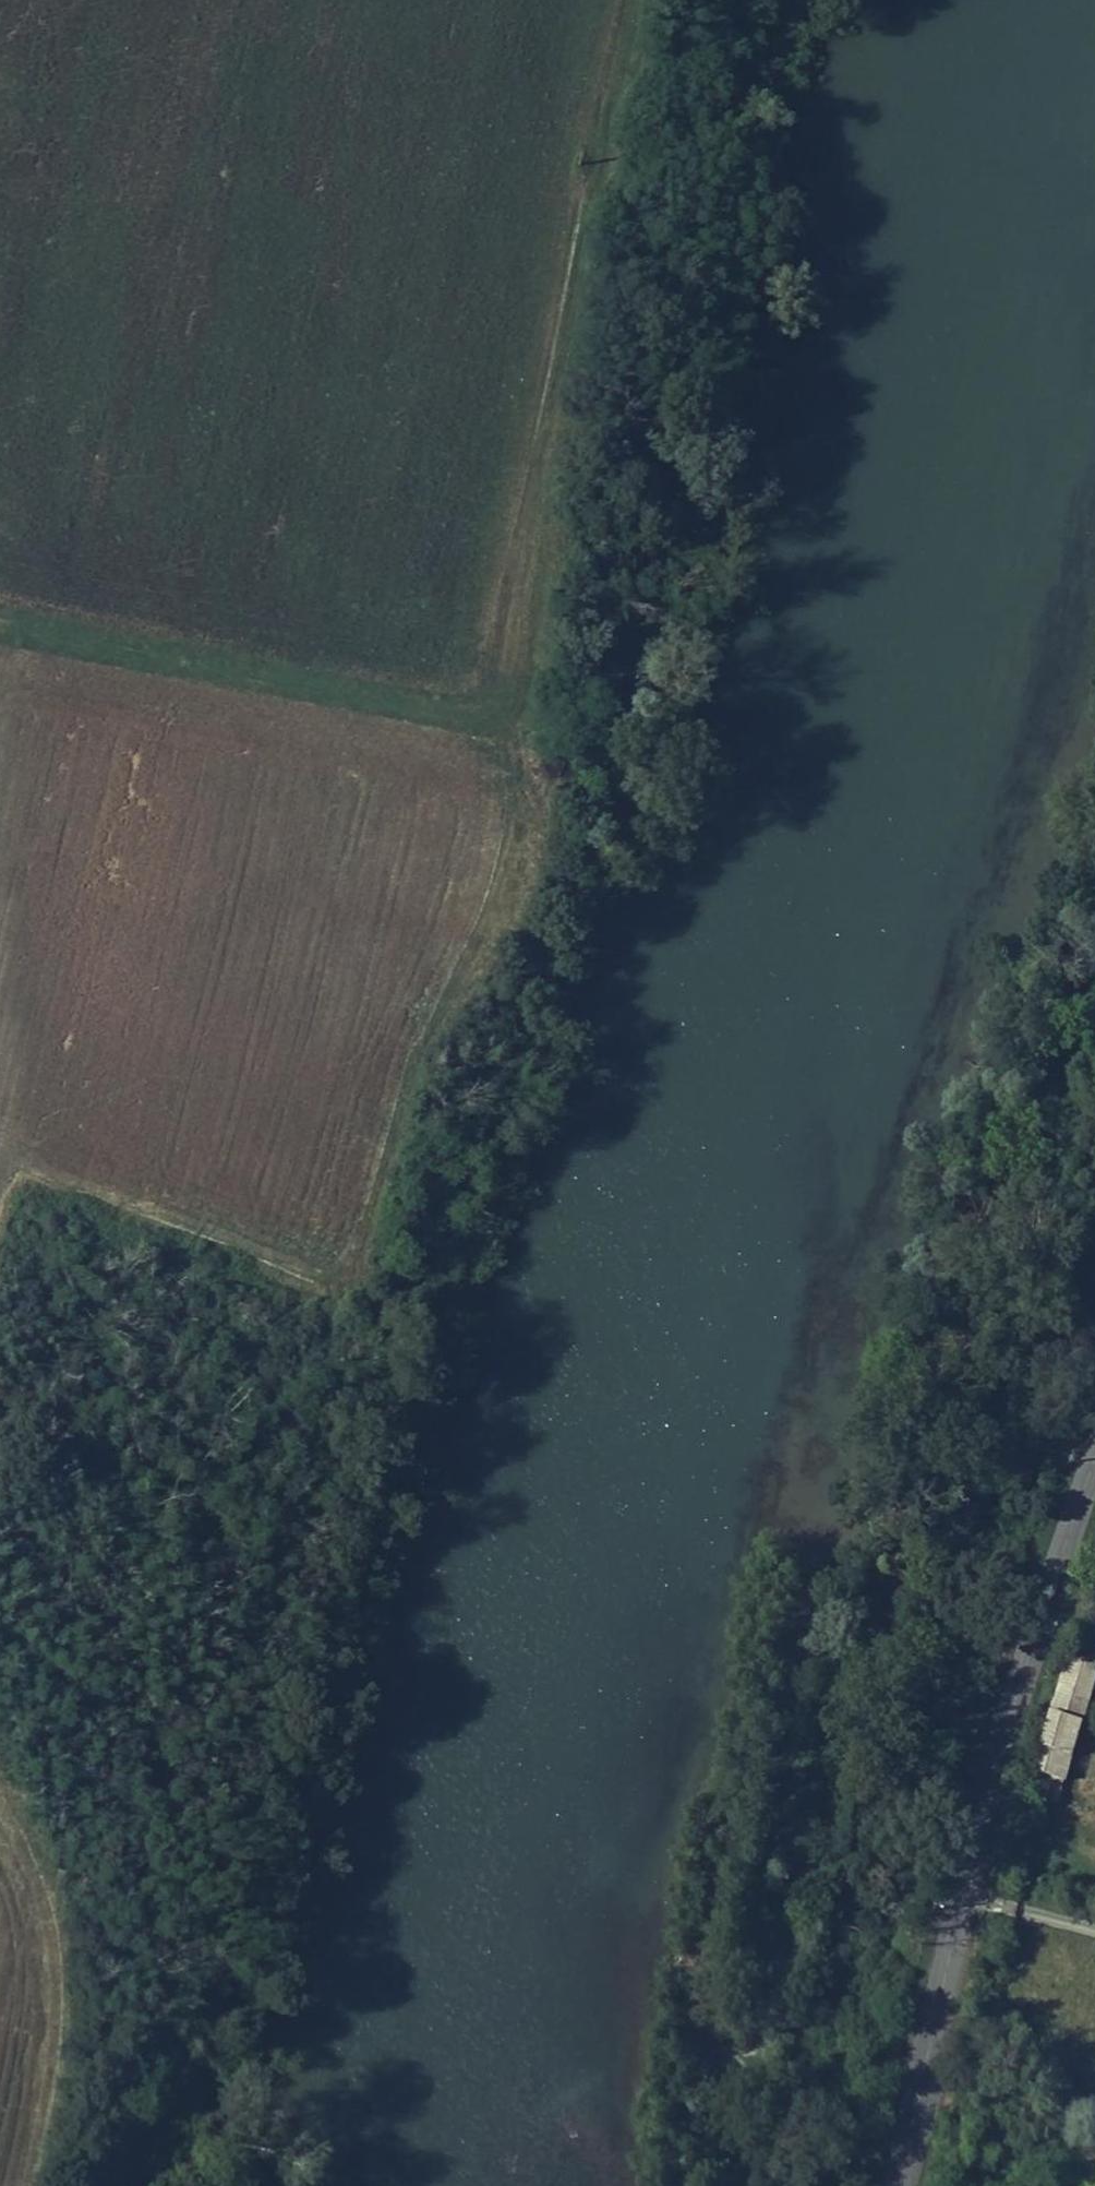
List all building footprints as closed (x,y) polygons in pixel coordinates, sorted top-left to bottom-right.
[(1039,1799),(1046,1775),(1063,1780),(1070,1754),(1062,1752),(1070,1721),(1079,1723),(1094,1668),(1094,1657),(1067,1648),(1026,1795),(1039,1799)] [(1070,1721),(1062,1752),(1070,1754),(1079,1723),(1070,1721)] [(1057,1803),(1063,1780),(1046,1775),(1039,1799),(1057,1803)] [(842,2152),(829,2150),(826,2165),(839,2169),(842,2152)] [(839,2169),(826,2165),(825,2172),(838,2176),(839,2169)]
